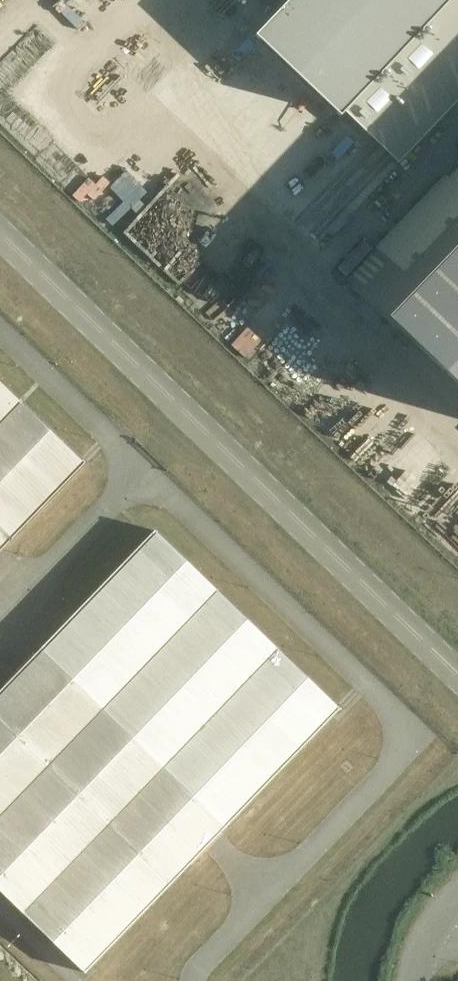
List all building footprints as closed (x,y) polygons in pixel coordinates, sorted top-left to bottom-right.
[(80,2),(78,0),(53,0),(37,17),(51,31),(80,2)] [(253,37),(337,116),(342,112),(396,163),(457,98),(457,0),(288,0),(253,37)] [(306,168),(324,152),(311,138),(293,154),(306,168)] [(109,217),(143,183),(115,155),(81,189),(109,217)] [(346,277),(457,385),(457,160),(346,277)] [(153,188),(122,221),(180,275),(211,243),(153,188)] [(227,294),(246,275),(215,244),(196,264),(227,294)] [(240,335),(251,348),(270,332),(259,319),(240,335)] [(292,354),(309,337),(296,323),(278,341),(292,354)] [(368,378),(362,385),(378,398),(384,391),(368,378)] [(5,540),(81,461),(0,383),(0,545),(5,540)] [(339,708),(154,530),(74,613),(11,678),(0,689),(0,891),(84,972),(203,849),(212,840),(224,827),(339,708)]
